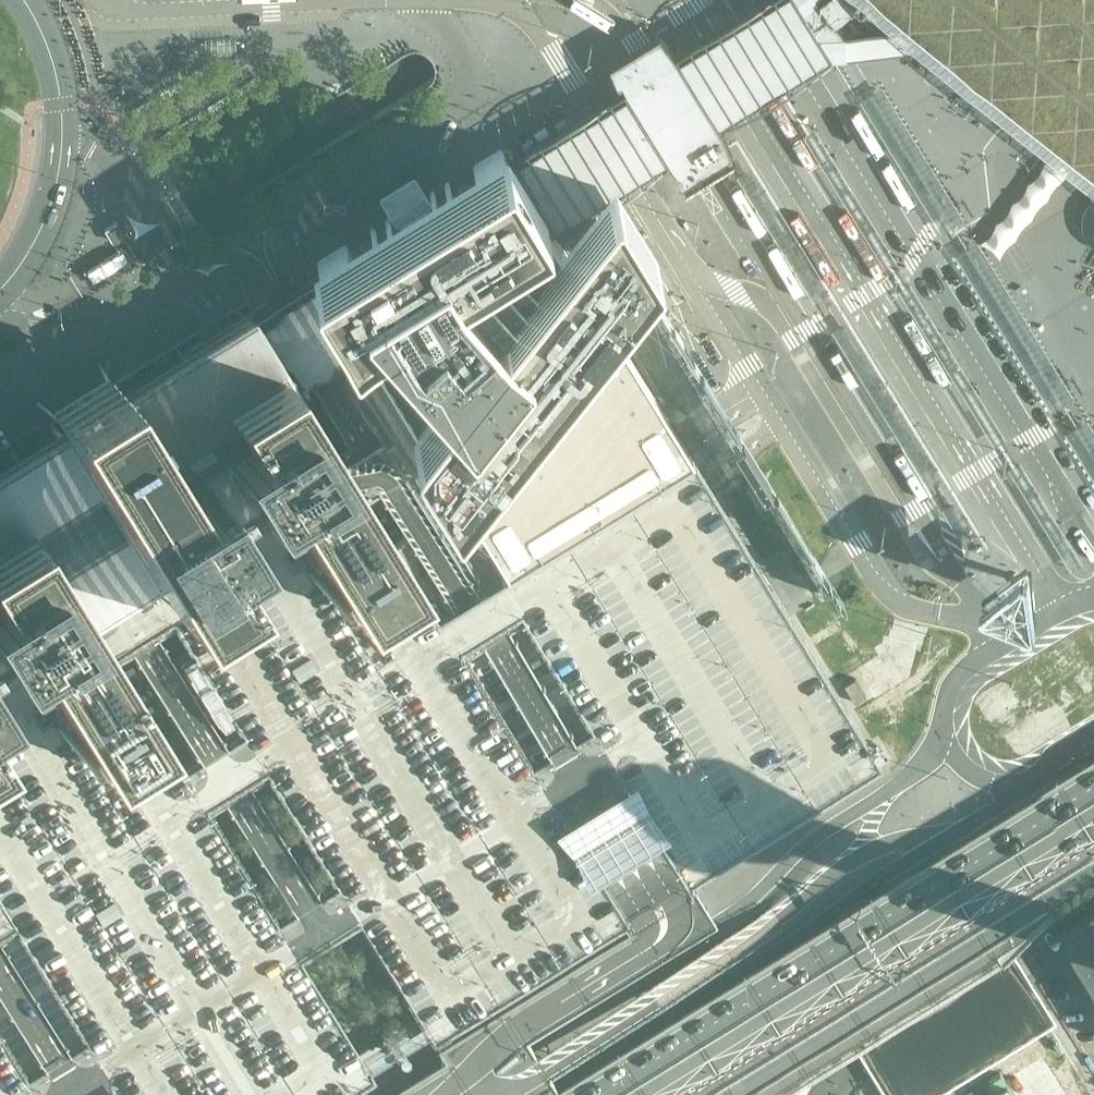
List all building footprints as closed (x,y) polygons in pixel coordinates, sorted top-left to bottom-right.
[(889,16),(918,40),(918,48),(969,46),(1026,91),(1022,96),(1020,96),(1018,97),(1015,100),(1014,102),(1014,106),(1015,108),(1018,111),(1021,113),(1024,113),(1027,112),(1029,109),(1031,107),(1031,103),(1035,98),(1077,132),(1073,137),(1071,138),(1068,140),(1067,141),(1067,149),(1068,151),(1069,152),(1072,154),(1075,154),(1078,153),(1081,150),(1082,148),(1082,144),(1086,139),(1092,144),(1093,146),(1093,0),(869,0),(889,16)] [(738,148),(726,127),(683,55),(670,30),(640,47),(709,163),(738,148)] [(709,163),(640,47),(609,65),(628,98),(662,160),(669,155),(683,178),(709,163)] [(943,233),(965,219),(884,87),(862,100),(943,233)] [(625,181),(662,160),(628,98),(528,156),(562,213),(625,181)] [(897,260),(818,130),(806,137),(885,268),(897,260)] [(388,214),(313,258),(323,275),(353,323),(367,346),(414,422),(419,430),(460,497),(509,576),(697,467),(604,313),(655,243),(613,175),(560,241),(542,211),(502,146),(424,192),(412,176),(380,199),(388,214)] [(859,493),(914,452),(752,163),(684,200),(859,493)] [(105,229),(112,240),(124,233),(116,221),(105,229)] [(1075,397),(979,240),(957,254),(1053,410),(1075,397)] [(266,505),(228,443),(246,433),(222,392),(282,357),(300,386),(367,346),(353,323),(323,275),(292,294),(235,329),(137,388),(187,468),(213,452),(251,514),(266,505)] [(116,351),(59,386),(80,422),(168,568),(185,593),(241,559),(223,530),(251,514),(213,452),(187,468),(137,388),(116,351)] [(300,386),(282,357),(222,392),(246,433),(228,443),(266,505),(285,493),(350,600),(409,565),(300,386)] [(168,568),(80,422),(45,443),(0,470),(0,530),(24,515),(90,615),(132,589),(168,568)] [(628,924),(660,904),(694,884),(608,742),(515,587),(509,576),(460,497),(419,430),(352,470),(409,565),(350,600),(285,493),(266,505),(251,514),(223,530),(241,559),(185,593),(168,568),(132,589),(90,615),(156,724),(95,760),(30,652),(13,662),(0,670),(0,1094),(342,1094),(628,924)] [(697,467),(509,576),(515,587),(608,742),(694,884),(889,766),(720,490),(703,463),(697,467)] [(724,496),(732,508),(739,504),(731,491),(724,496)] [(24,515),(0,530),(0,642),(13,662),(30,652),(95,760),(156,724),(90,615),(24,515)] [(13,662),(0,642),(0,670),(13,662)] [(1055,925),(1093,989),(1093,901),(1055,925)]
